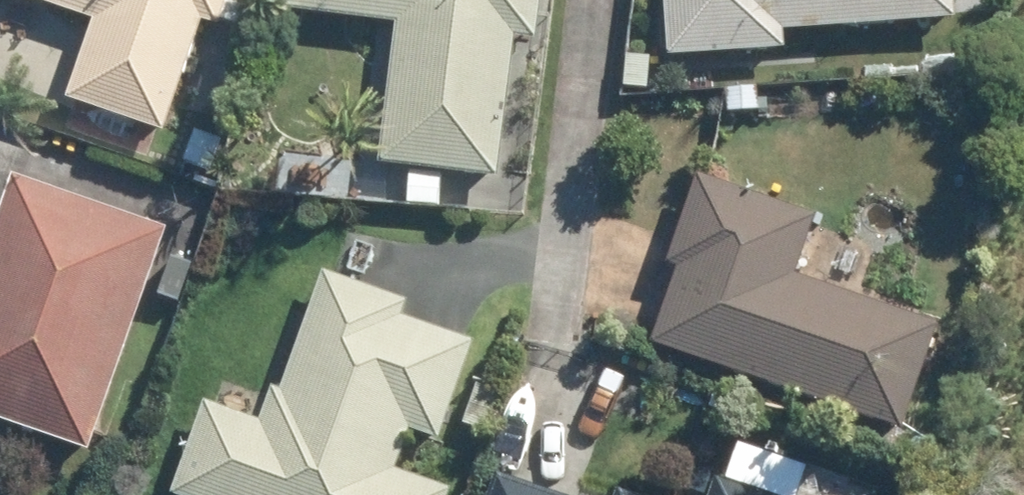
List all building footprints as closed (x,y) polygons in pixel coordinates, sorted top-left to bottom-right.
[(101,18),(75,99),(174,132),(211,20),(217,0),(46,0),(101,18)] [(295,8),(410,19),(396,164),(509,175),(523,34),(547,38),(551,0),(295,0),(295,8)] [(673,58),(790,49),(789,32),(963,20),(961,0),(669,0),(673,58)] [(624,52),(622,87),(646,89),(648,53),(624,52)] [(754,86),(722,88),(724,109),(756,105),(754,86)] [(195,128),(181,160),(224,177),(237,145),(195,128)] [(409,169),(406,201),(434,203),(437,172),(409,169)] [(97,447),(173,224),(22,172),(0,242),(0,414),(97,447)] [(804,278),(824,219),(711,181),(680,269),(691,273),(666,347),(914,431),(950,328),(804,278)] [(279,430),(211,406),(180,494),(457,494),(458,492),(403,472),(418,431),(447,440),(481,344),(328,290),(279,430)] [(473,383),(460,422),(484,430),(497,391),(473,383)] [(720,476),(712,494),(773,494),(720,476)] [(493,494),(546,494),(499,478),(493,494)]
